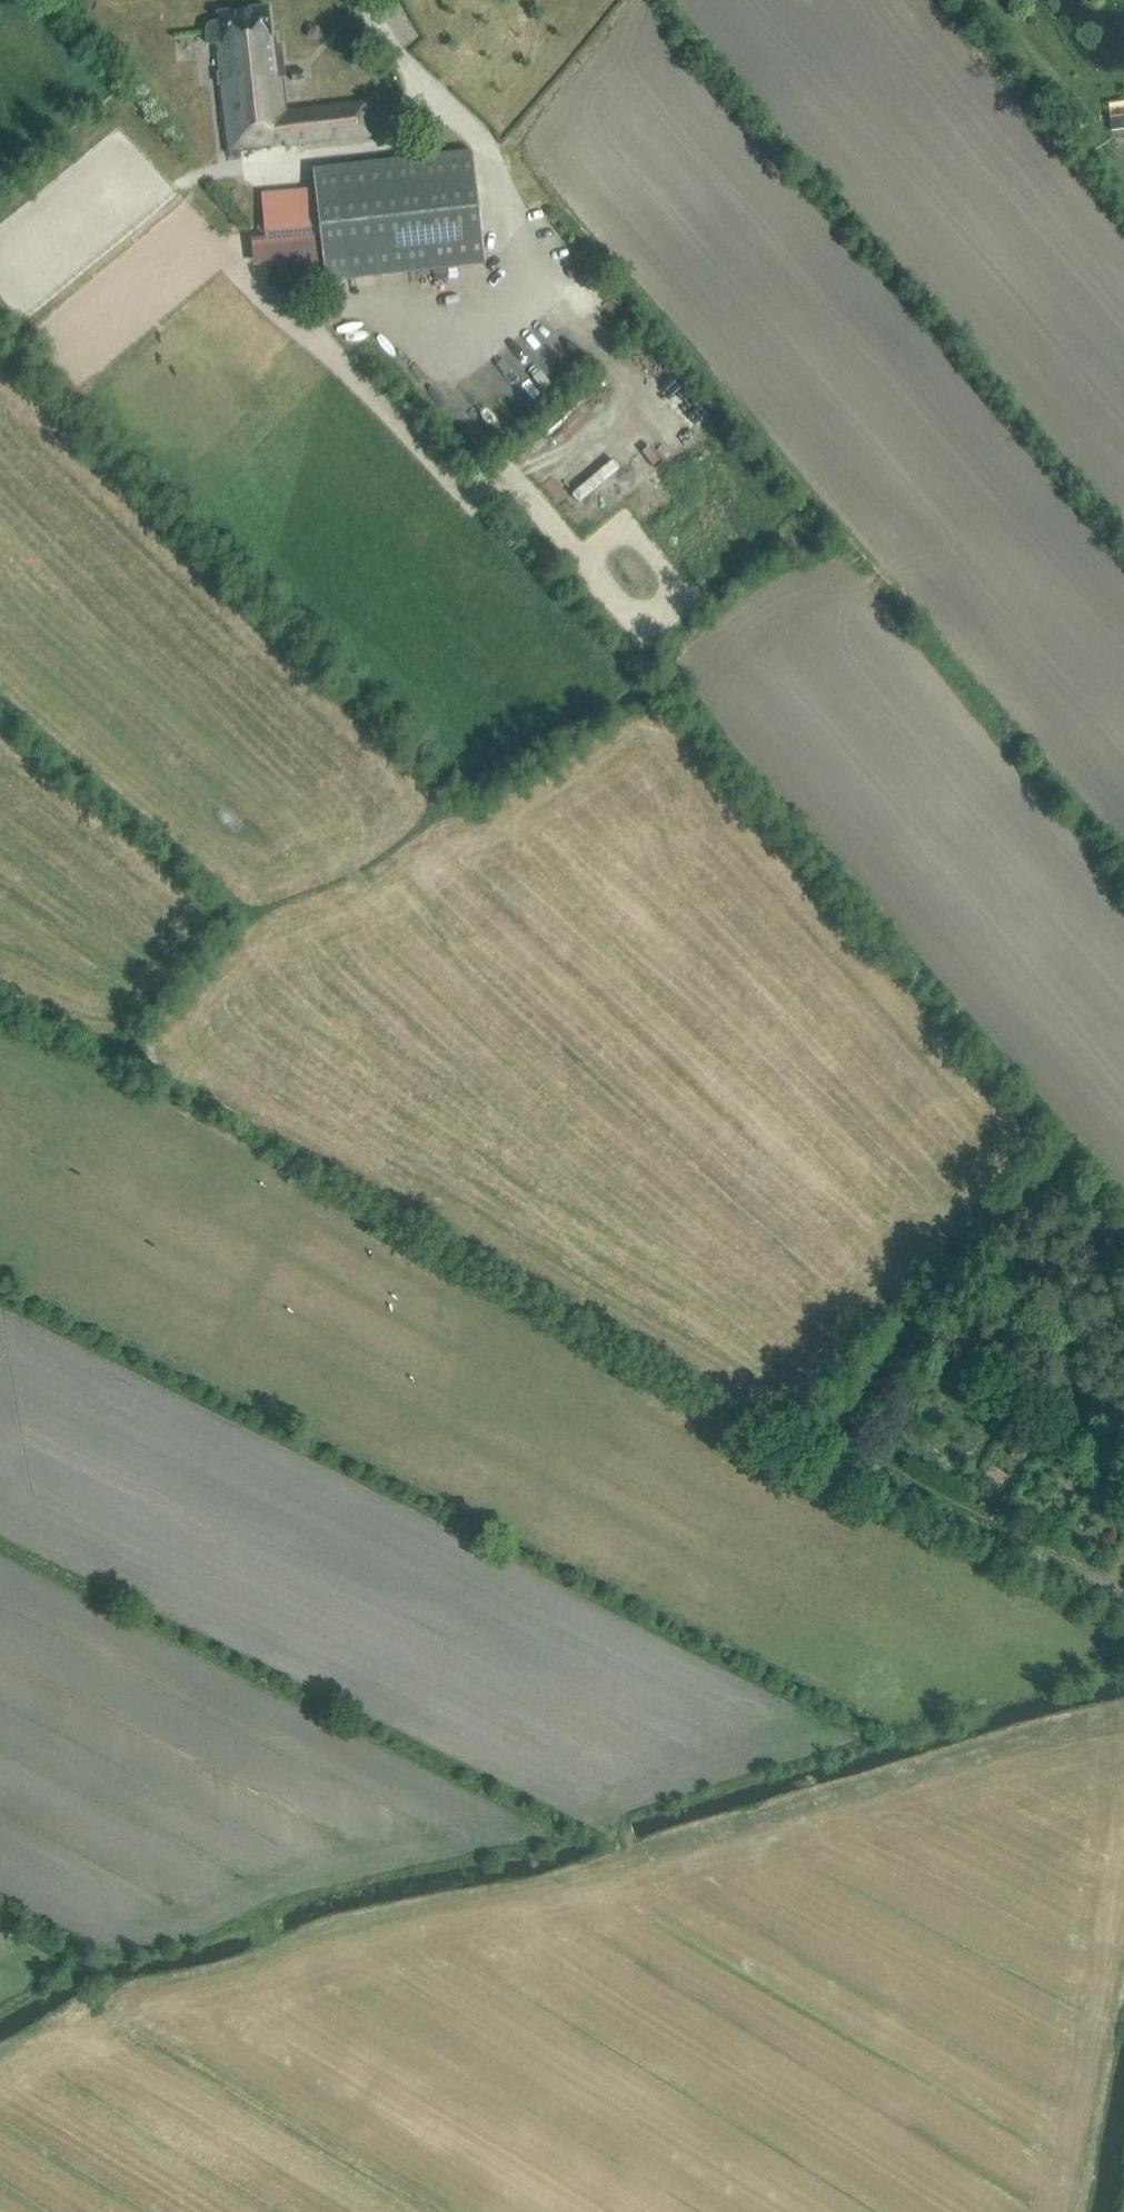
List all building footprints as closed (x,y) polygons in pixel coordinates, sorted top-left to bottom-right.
[(266,10),(217,16),(218,24),(212,25),(206,28),(205,34),(207,47),(213,46),(226,155),(273,150),(272,143),(284,141),(285,148),(370,138),(366,105),(285,114),(281,80),(286,80),(282,44),(274,45),(273,38),(269,39),(266,10)] [(289,73),(290,83),(302,81),(301,72),(289,73)] [(312,171),(325,284),(484,266),(471,153),(312,171)] [(15,290),(0,276),(0,306),(15,290)] [(1081,1481),(1091,1470),(1084,1464),(1074,1475),(1081,1481)]
